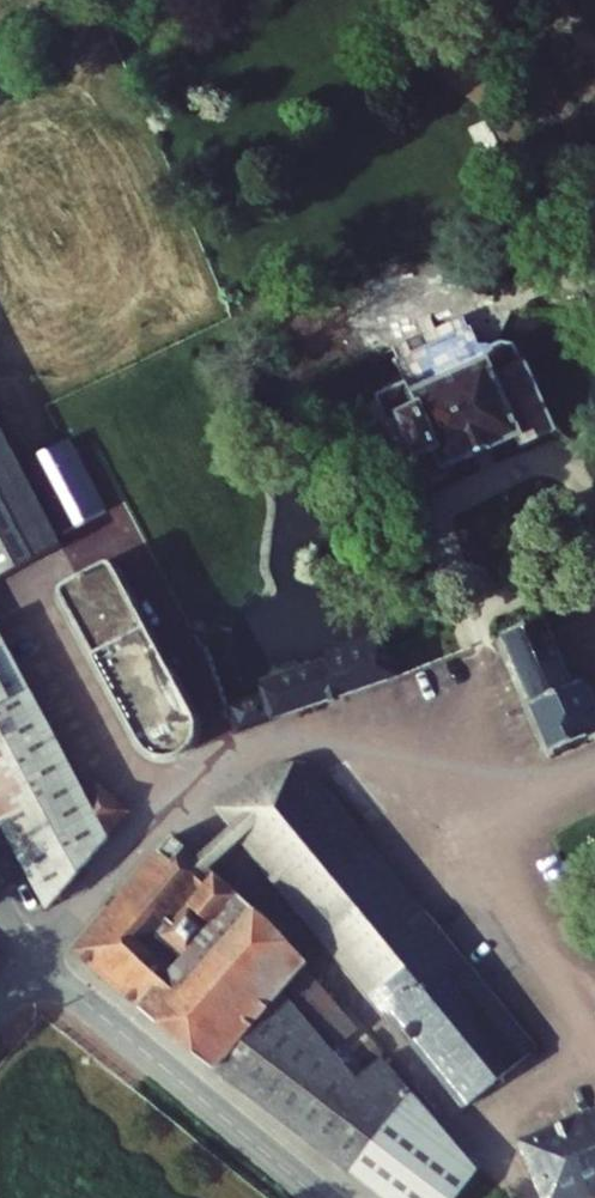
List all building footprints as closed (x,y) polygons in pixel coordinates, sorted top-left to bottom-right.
[(516,351),(508,333),(430,367),(435,378),(418,386),(431,416),(421,421),(429,441),(440,436),(451,462),(471,453),(466,440),(539,409),(544,420),(576,406),(547,338),(516,351)] [(0,372),(0,564),(79,522),(0,372)] [(84,514),(127,491),(98,436),(55,459),(84,514)] [(204,692),(125,544),(71,572),(150,721),(153,726),(156,729),(161,732),(165,735),(171,736),(176,737),(181,737),(187,736),(191,734),(196,731),(200,727),(203,723),(205,718),(207,713),(207,707),(207,702),(206,697),(204,692)] [(67,889),(148,793),(116,766),(102,774),(0,581),(0,763),(67,889)] [(561,587),(547,593),(550,601),(527,610),(575,726),(594,718),(594,663),(593,663),(561,587)] [(412,656),(397,610),(344,628),(348,640),(279,663),(283,672),(250,684),(259,708),(412,656)] [(325,745),(305,743),(267,759),(236,785),(251,805),(261,817),(485,1089),(558,1029),(325,745)] [(261,817),(251,805),(214,838),(226,848),(261,817)] [(188,815),(93,929),(433,1197),(466,1197),(501,1152),(403,1038),(378,1058),(365,1042),(302,968),(322,943),(324,941),(271,887),(226,848),(214,838),(188,815)] [(391,1020),(322,943),(302,968),(365,1042),(391,1020)] [(547,1123),(576,1193),(594,1185),(594,1103),(547,1123)]
